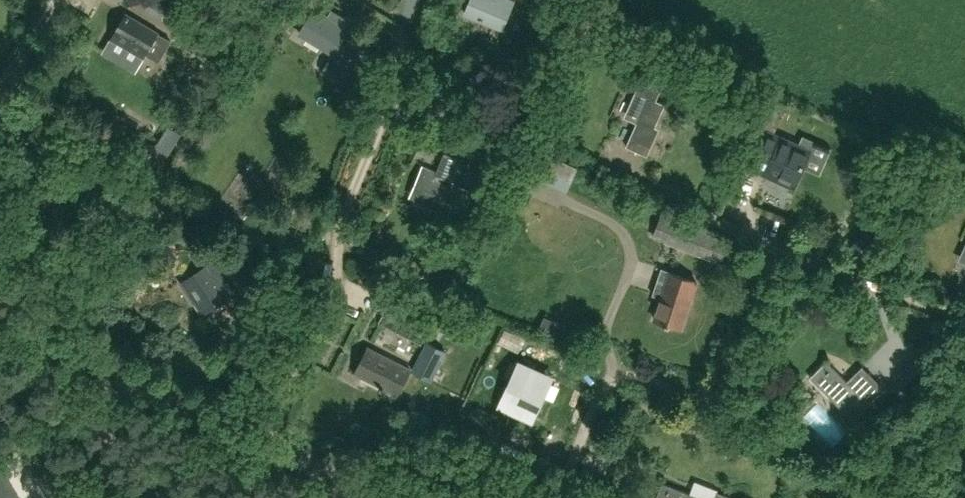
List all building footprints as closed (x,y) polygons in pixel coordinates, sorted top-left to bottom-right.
[(165,0),(148,0),(143,9),(159,19),(170,3),(165,0)] [(502,28),(513,2),(509,0),(470,0),(465,12),(502,28)] [(333,54),(352,23),(331,10),(327,17),(314,8),(299,33),(333,54)] [(116,41),(143,56),(157,32),(140,22),(137,27),(127,21),(116,41)] [(329,60),(323,71),(343,83),(350,72),(329,60)] [(647,96),(626,146),(643,153),(664,103),(655,99),(660,86),(641,77),(635,91),(647,96)] [(496,138),(475,124),(452,108),(445,118),(489,148),(496,138)] [(803,163),(809,149),(769,131),(753,168),(765,173),(767,170),(779,175),(778,178),(789,183),(790,180),(794,182),(801,166),(802,166),(803,163)] [(494,153),(477,146),(467,172),(484,179),(494,153)] [(430,214),(443,219),(467,162),(444,152),(435,173),(424,169),(412,196),(434,205),(430,214)] [(674,245),(697,253),(704,234),(682,225),(674,245)] [(229,295),(213,271),(226,263),(211,241),(190,255),(200,270),(188,278),(208,309),(229,295)] [(226,259),(229,276),(241,274),(238,257),(226,259)] [(681,328),(696,281),(670,272),(669,275),(660,272),(652,294),(662,298),(654,319),(681,328)] [(397,333),(421,344),(429,328),(405,317),(397,333)] [(355,373),(397,394),(410,369),(367,347),(355,373)] [(412,371),(431,380),(442,357),(423,348),(412,371)] [(862,367),(847,382),(826,361),(813,374),(851,412),(864,400),(869,405),(884,389),(862,367)] [(520,366),(506,397),(535,410),(549,379),(520,366)] [(26,482),(2,441),(0,442),(0,486),(5,494),(26,482)] [(689,494),(662,483),(655,497),(699,497),(689,494)]
